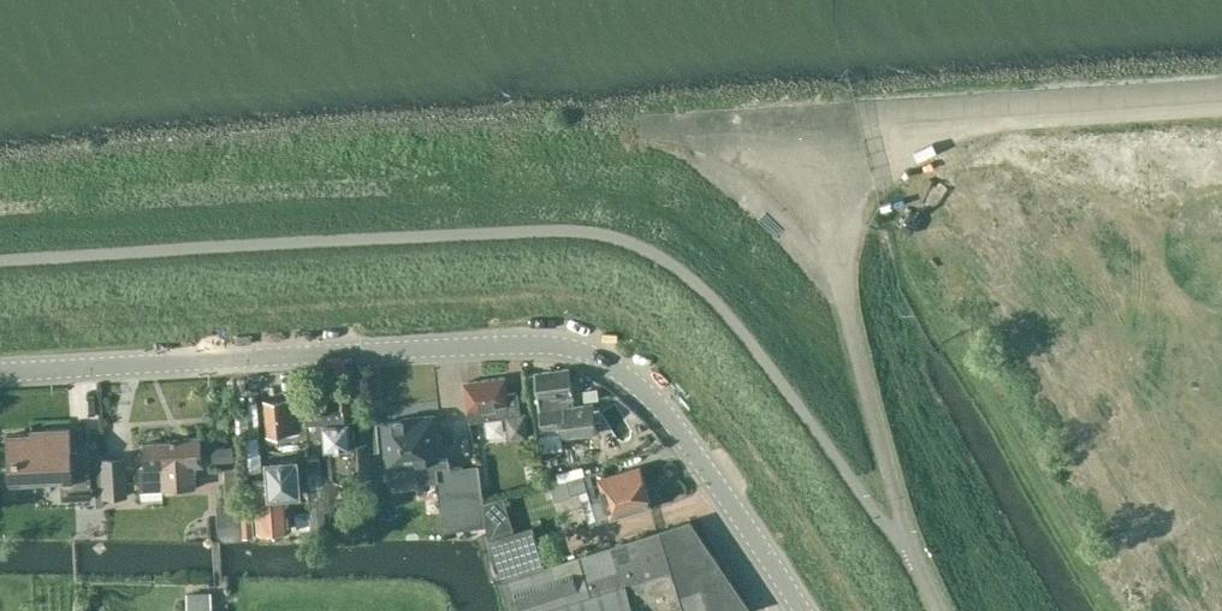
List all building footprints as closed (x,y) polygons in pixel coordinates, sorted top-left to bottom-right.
[(593,405),(579,406),(579,405),(574,406),(569,368),(535,373),(540,411),(541,432),(561,430),(562,438),(597,434),(593,405)] [(526,414),(520,414),(517,391),(507,393),(505,377),(464,382),(469,420),(506,415),(509,442),(528,438),(526,414)] [(307,420),(306,420),(308,437),(309,447),(312,447),(315,474),(334,473),(335,482),(368,480),(365,443),(350,444),(349,420),(353,420),(350,393),(332,393),(305,396),(307,420)] [(308,437),(306,420),(303,420),(301,396),(265,399),(267,435),(298,432),(299,438),(308,437)] [(433,417),(385,421),(388,464),(417,461),(418,479),(437,477),(443,530),(471,527),(466,491),(463,467),(451,469),(451,465),(449,465),(448,458),(436,459),(433,417)] [(62,498),(92,497),(90,449),(72,450),(70,427),(32,429),(32,433),(7,434),(9,478),(60,475),(62,498)] [(144,443),(145,466),(140,467),(141,489),(161,487),(162,488),(195,487),(194,464),(202,464),(201,436),(172,438),(173,441),(144,443)] [(269,476),(254,478),(258,531),(292,528),(291,512),(312,510),(306,455),(310,455),(309,447),(308,440),(283,442),(284,456),(267,457),(269,476)] [(214,459),(233,458),(232,445),(213,447),(214,459)] [(102,461),(105,498),(126,497),(123,459),(102,461)] [(479,465),(463,467),(466,491),(471,527),(486,525),(479,465)] [(605,476),(602,469),(566,480),(570,493),(588,488),(592,502),(595,501),(601,520),(652,505),(640,466),(605,476)] [(239,467),(224,468),(227,503),(242,502),(239,467)] [(504,579),(501,580),(510,610),(747,610),(750,610),(690,520),(545,566),(504,579)] [(492,538),(504,579),(545,566),(532,525),(492,537),(492,538)] [(582,528),(559,538),(564,549),(587,538),(582,528)] [(209,599),(185,599),(186,610),(210,610),(209,599)]
